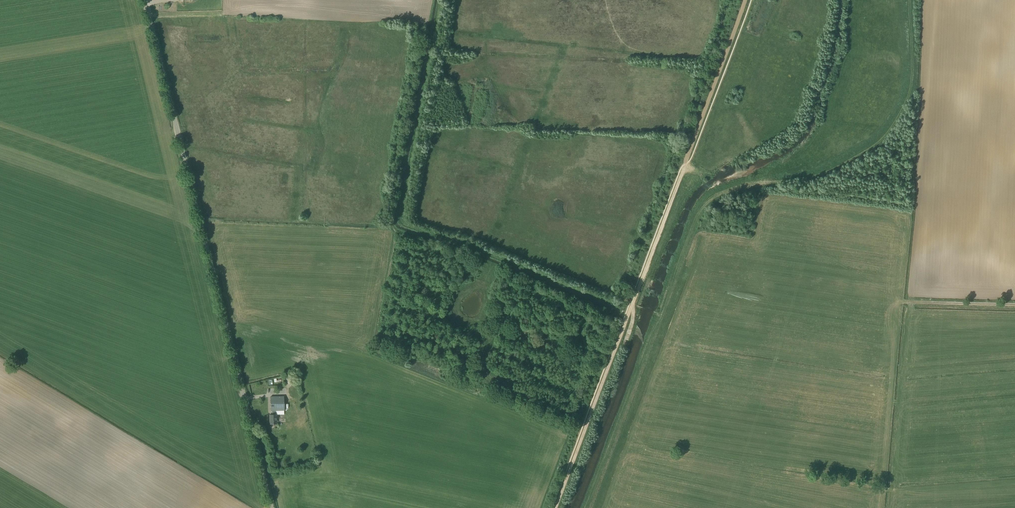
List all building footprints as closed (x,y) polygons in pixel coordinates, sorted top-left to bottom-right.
[(272,415),(270,415),(270,424),(277,424),(276,414),(276,410),(284,410),(284,396),(271,397),(271,411),(272,411),(272,415)]
